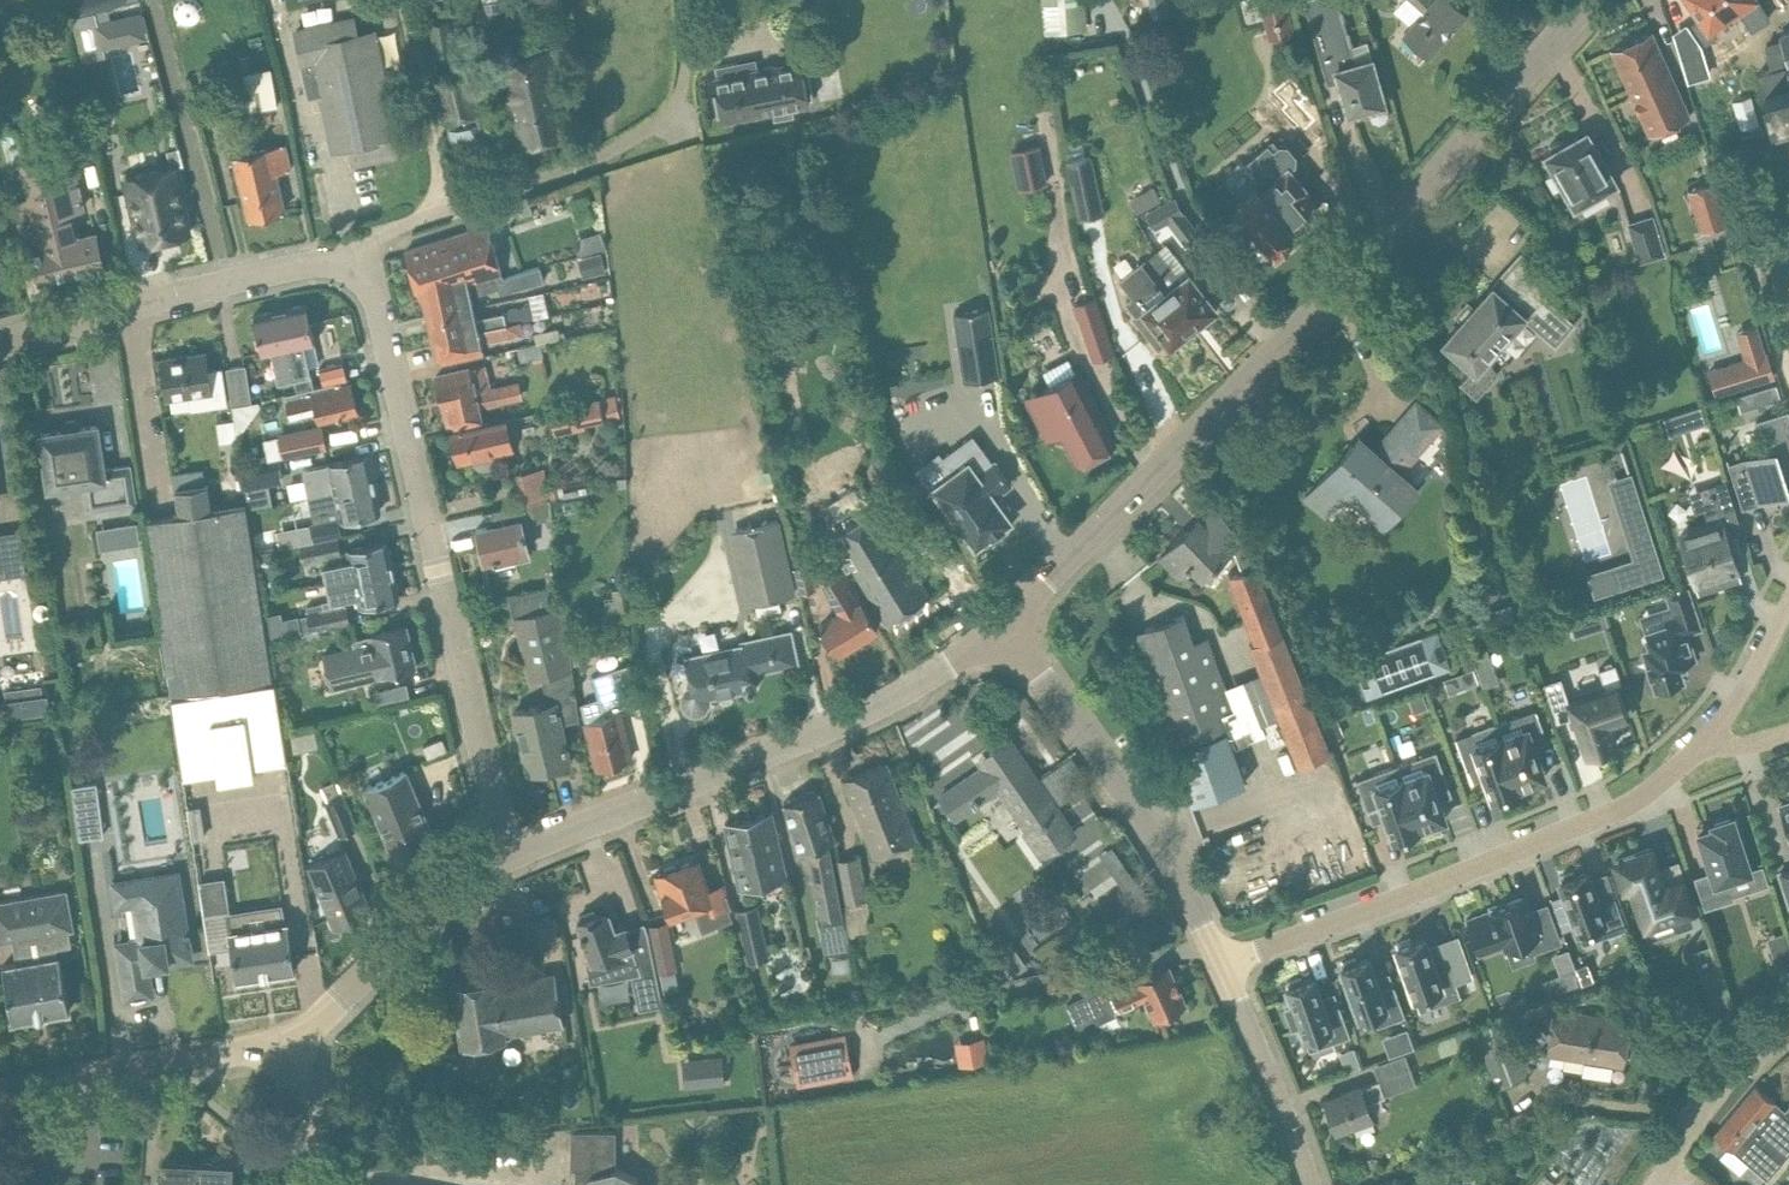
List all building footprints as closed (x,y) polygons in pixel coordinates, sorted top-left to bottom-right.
[(102,8),(126,2),(125,0),(99,0),(102,8)] [(199,22),(202,18),(203,12),(202,7),(199,3),(195,0),(183,0),(179,3),(176,8),(175,13),(176,18),(179,23),(184,26),(189,27),(195,26),(199,22)] [(511,0),(483,0),(486,13),(512,7),(511,0)] [(1077,31),(1085,30),(1083,0),(1041,0),(1044,33),(1077,31)] [(1265,23),(1289,17),(1284,0),(1259,0),(1265,23)] [(1371,58),(1356,62),(1338,0),(1303,0),(1327,82),(1328,81),(1328,79),(1338,76),(1349,113),(1351,113),(1353,119),(1370,114),(1368,108),(1384,103),(1371,58)] [(1395,10),(1412,25),(1404,34),(1428,54),(1466,11),(1453,0),(1404,0),(1395,10)] [(1706,43),(1718,35),(1711,24),(1737,5),(1753,28),(1770,17),(1758,0),(1691,0),(1702,16),(1692,23),(1706,43)] [(95,12),(74,17),(84,59),(105,54),(95,12)] [(147,41),(140,13),(116,19),(123,46),(147,41)] [(353,19),(296,31),(303,64),(310,95),(322,93),(330,133),(347,129),(354,162),(411,150),(403,116),(392,119),(373,32),(356,36),(353,19)] [(50,32),(46,39),(49,46),(55,49),(63,47),(66,40),(63,33),(57,29),(50,32)] [(1780,31),(1782,39),(1766,44),(1772,68),(1756,73),(1773,137),(1788,132),(1788,29),(1780,31)] [(1690,116),(1662,53),(1652,31),(1611,49),(1621,71),(1649,135),(1690,116)] [(1699,47),(1680,60),(1687,82),(1708,76),(1699,47)] [(145,49),(109,55),(116,95),(152,88),(145,49)] [(567,134),(562,110),(554,79),(562,77),(556,52),(501,66),(520,145),(567,134)] [(718,77),(713,78),(722,122),(746,118),(775,112),(776,118),(794,115),(793,109),(800,108),(810,106),(809,98),(803,66),(802,61),(791,63),(739,73),(737,63),(717,67),(718,77)] [(277,105),(270,70),(270,68),(242,73),(249,111),(245,112),(248,125),(273,121),(270,106),(277,105)] [(450,136),(481,129),(468,70),(437,76),(450,136)] [(1317,119),(1303,103),(1311,96),(1291,74),(1277,86),(1290,101),(1284,107),(1305,130),(1317,119)] [(1616,182),(1599,152),(1587,131),(1545,155),(1557,176),(1574,206),(1616,182)] [(1082,142),(1062,145),(1065,160),(1084,157),(1082,142)] [(1246,162),(1252,170),(1263,182),(1237,205),(1275,250),(1296,232),(1294,229),(1317,209),(1302,192),(1307,188),(1289,168),(1295,162),(1295,154),(1285,142),(1275,150),(1269,142),(1246,162)] [(1039,145),(1009,152),(1017,191),(1048,185),(1039,145)] [(236,157),(245,195),(250,218),(283,211),(274,173),(289,169),(284,146),(236,157)] [(104,266),(98,243),(95,232),(77,237),(71,212),(83,209),(68,151),(22,162),(31,198),(14,203),(24,242),(39,238),(42,251),(32,253),(40,282),(104,266)] [(1084,157),(1068,161),(1065,161),(1077,218),(1103,212),(1091,155),(1084,157)] [(177,165),(127,177),(132,200),(134,208),(143,244),(159,240),(169,238),(189,233),(181,197),(184,196),(177,165)] [(1689,190),(1702,231),(1727,223),(1714,182),(1689,190)] [(1176,198),(1146,214),(1156,231),(1169,224),(1185,215),(1176,198)] [(496,280),(504,278),(489,226),(504,222),(499,206),(465,217),(469,230),(405,251),(420,298),(425,295),(494,274),(496,280)] [(1652,217),(1629,223),(1640,261),(1663,254),(1652,217)] [(1143,262),(1193,325),(1216,307),(1190,273),(1188,274),(1167,246),(1164,243),(1154,251),(1155,253),(1143,262)] [(601,252),(578,258),(582,277),(606,271),(601,252)] [(1193,325),(1143,262),(1142,261),(1118,280),(1131,296),(1125,301),(1134,313),(1132,315),(1159,349),(1168,342),(1170,344),(1193,325)] [(541,268),(504,278),(496,280),(494,274),(425,295),(431,320),(475,310),(472,295),(498,289),(499,293),(544,280),(541,268)] [(1573,324),(1527,284),(1509,268),(1443,342),(1461,358),(1472,367),(1460,381),(1476,395),(1498,371),(1489,356),(1524,316),(1555,343),(1573,324)] [(431,320),(435,340),(548,314),(543,292),(528,296),(531,306),(477,318),(475,310),(431,320)] [(1116,354),(1101,312),(1095,297),(1073,304),(1094,361),(1116,354)] [(280,309),(294,376),(310,372),(304,344),(315,342),(306,303),(280,309)] [(968,380),(995,376),(998,375),(998,374),(994,352),(987,308),(954,313),(961,357),(964,379),(965,380),(968,380)] [(294,376),(280,309),(253,315),(262,353),(273,351),(279,379),(294,376)] [(549,316),(548,314),(435,340),(440,360),(485,349),(483,342),(524,332),(521,322),(549,316)] [(1716,396),(1776,377),(1768,351),(1766,352),(1757,324),(1735,331),(1744,358),(1708,370),(1716,396)] [(539,344),(519,349),(521,360),(541,355),(539,344)] [(228,404),(222,368),(208,370),(205,351),(161,358),(167,399),(189,395),(191,405),(191,410),(228,404)] [(324,366),(319,368),(323,385),(340,381),(342,380),(347,379),(346,375),(343,361),(324,366)] [(519,382),(499,387),(490,389),(484,364),(436,375),(442,400),(444,400),(449,423),(462,420),(462,422),(460,422),(460,425),(463,425),(483,421),(480,407),(522,398),(519,382)] [(226,368),(232,407),(251,403),(252,403),(246,365),(226,368)] [(1116,444),(1105,423),(1077,368),(1023,395),(1036,419),(1047,441),(1061,434),(1077,464),(1116,444)] [(290,398),(286,399),(290,417),(316,411),(318,420),(357,410),(351,384),(342,386),(340,381),(323,385),(289,393),(290,398)] [(584,421),(599,419),(604,418),(604,421),(620,417),(615,394),(599,397),(600,399),(549,409),(555,433),(585,426),(584,421)] [(1441,425),(1434,418),(1416,402),(1400,420),(1406,425),(1372,464),(1351,445),(1306,496),(1326,514),(1351,487),(1371,505),(1369,507),(1386,522),(1416,488),(1399,473),(1441,425)] [(1661,416),(1666,433),(1703,422),(1698,405),(1661,416)] [(1784,461),(1788,459),(1788,411),(1788,410),(1776,414),(1754,421),(1763,447),(1736,455),(1726,458),(1736,488),(1752,482),(1759,503),(1788,493),(1788,488),(1784,472),(1787,471),(1784,461)] [(458,461),(473,458),(474,463),(479,467),(484,469),(489,468),(493,464),(495,458),(494,453),(513,449),(507,420),(451,432),(458,461)] [(136,503),(134,488),(130,465),(103,469),(96,426),(80,428),(79,423),(75,421),(66,422),(63,426),(64,430),(41,434),(50,486),(83,481),(87,510),(136,503)] [(264,439),(268,459),(326,448),(321,427),(278,435),(278,437),(264,439)] [(993,462),(973,434),(941,458),(952,473),(933,487),(976,545),(989,536),(993,540),(1010,528),(1006,523),(1011,520),(1006,512),(1012,508),(999,492),(1011,483),(995,461),(993,462)] [(302,470),(308,497),(374,483),(368,455),(329,463),(330,464),(302,470)] [(241,466),(245,485),(280,478),(276,459),(241,466)] [(172,694),(273,680),(244,487),(224,490),(227,507),(213,510),(209,484),(204,485),(201,470),(173,474),(179,515),(148,520),(172,694)] [(1596,596),(1665,573),(1632,472),(1609,480),(1634,558),(1588,573),(1596,596)] [(1692,531),(1681,535),(1696,583),(1720,575),(1723,584),(1740,578),(1727,536),(1736,533),(1732,520),(1738,518),(1726,480),(1717,483),(1709,485),(1721,522),(1705,527),(1692,531)] [(380,510),(374,483),(308,497),(312,516),(314,516),(316,524),(341,519),(356,516),(361,514),(380,510)] [(563,484),(549,487),(551,498),(566,495),(563,484)] [(553,517),(548,499),(528,503),(532,522),(553,517)] [(494,525),(476,529),(483,561),(493,559),(495,567),(515,562),(515,559),(531,556),(530,550),(524,523),(532,522),(528,503),(491,510),(494,525)] [(930,594),(917,573),(877,507),(833,534),(886,621),(930,594)] [(1249,642),(1268,690),(1279,721),(1283,720),(1299,762),(1329,750),(1326,742),(1320,726),(1243,525),(1235,528),(1216,507),(1201,522),(1199,519),(1173,544),(1174,546),(1162,557),(1178,574),(1191,562),(1203,575),(1231,548),(1235,546),(1243,567),(1231,572),(1257,639),(1249,642)] [(316,524),(314,525),(317,539),(364,529),(361,514),(356,516),(341,519),(316,524)] [(778,520),(736,529),(752,603),(795,593),(778,520)] [(138,521),(97,528),(101,549),(141,543),(138,521)] [(0,532),(0,576),(26,572),(20,529),(0,532)] [(300,543),(303,561),(342,554),(338,536),(300,543)] [(323,565),(327,583),(393,569),(386,541),(363,546),(348,549),(350,559),(323,565)] [(257,552),(263,593),(279,590),(273,550),(257,552)] [(840,566),(822,577),(814,561),(794,566),(800,592),(815,589),(814,585),(823,583),(840,610),(817,624),(822,632),(821,637),(825,644),(831,645),(835,652),(853,641),(860,642),(865,639),(867,633),(878,626),(840,566)] [(399,597),(393,569),(327,583),(331,601),(307,606),(309,615),(298,617),(301,632),(350,621),(345,598),(358,595),(360,605),(399,597)] [(560,723),(579,719),(560,583),(509,595),(514,619),(527,616),(548,703),(514,711),(529,772),(569,763),(565,747),(567,746),(566,741),(564,742),(560,723)] [(1705,631),(1692,591),(1671,598),(1677,616),(1668,619),(1670,624),(1648,631),(1652,646),(1645,648),(1658,688),(1688,678),(1685,668),(1693,665),(1693,663),(1700,660),(1692,635),(1705,631)] [(1606,611),(1586,616),(1591,631),(1610,625),(1606,611)] [(1234,707),(1208,636),(1193,641),(1183,614),(1144,629),(1145,630),(1129,635),(1170,746),(1226,726),(1221,712),(1234,707)] [(323,657),(331,687),(416,667),(406,626),(352,639),(355,649),(323,657)] [(1368,699),(1451,667),(1437,630),(1353,661),(1368,699)] [(790,631),(742,642),(748,673),(749,672),(750,676),(749,673),(797,662),(792,639),(790,631)] [(750,679),(750,676),(749,672),(748,673),(742,642),(741,642),(742,645),(686,657),(688,662),(693,686),(687,689),(683,695),(683,702),(686,708),(692,711),(699,712),(705,709),(708,703),(708,696),(744,688),(747,691),(750,693),(754,692),(756,689),(757,686),(757,682),(754,680),(750,679)] [(1492,664),(1487,650),(1471,656),(1476,669),(1492,664)] [(598,697),(580,703),(584,718),(585,722),(590,746),(596,770),(632,757),(626,734),(619,707),(639,701),(629,662),(592,675),(598,697)] [(1585,753),(1617,742),(1610,722),(1626,716),(1616,686),(1622,684),(1615,663),(1599,669),(1605,688),(1569,700),(1561,677),(1543,683),(1554,715),(1570,709),(1575,722),(1574,723),(1574,724),(1575,724),(1577,729),(1576,729),(1576,730),(1577,730),(1585,753)] [(1473,670),(1458,675),(1463,689),(1478,684),(1473,670)] [(273,680),(172,694),(176,724),(183,774),(220,769),(221,779),(254,774),(253,764),(286,760),(279,709),(280,709),(276,680),(273,680)] [(395,681),(371,687),(375,700),(398,695),(395,681)] [(1421,691),(1407,696),(1413,713),(1427,708),(1421,691)] [(49,694),(3,700),(5,719),(51,713),(49,694)] [(1496,724),(1519,787),(1520,787),(1520,786),(1545,777),(1534,746),(1547,741),(1536,709),(1496,724)] [(1336,720),(1320,726),(1326,742),(1342,736),(1336,720)] [(1519,787),(1496,724),(1456,738),(1467,770),(1481,765),(1492,797),(1505,792),(1506,797),(1520,792),(1518,787),(1519,787)] [(1172,750),(1178,768),(1191,803),(1246,782),(1227,729),(1172,750)] [(441,739),(422,747),(427,758),(446,750),(441,739)] [(1040,857),(1052,849),(1072,835),(1055,811),(1059,809),(1010,739),(990,753),(994,759),(941,796),(957,819),(998,790),(1028,832),(1025,835),(1040,857)] [(1436,750),(1397,765),(1420,827),(1437,821),(1443,819),(1445,818),(1445,816),(1444,814),(1439,800),(1452,795),(1436,750)] [(917,841),(894,784),(885,761),(844,778),(875,857),(917,841)] [(1420,828),(1420,827),(1397,765),(1356,779),(1368,811),(1381,806),(1393,838),(1405,833),(1407,838),(1420,833),(1418,829),(1420,828)] [(406,770),(365,787),(395,859),(436,842),(406,770)] [(344,795),(338,780),(322,786),(328,801),(344,795)] [(79,838),(103,835),(97,783),(73,786),(79,838)] [(849,951),(846,939),(844,925),(828,845),(836,842),(819,791),(784,803),(802,855),(809,852),(829,954),(849,951)] [(325,803),(334,826),(338,836),(357,829),(344,795),(328,801),(325,803)] [(1779,807),(1788,837),(1788,804),(1779,807)] [(204,837),(199,806),(187,808),(192,838),(204,837)] [(787,878),(777,835),(771,812),(725,823),(740,889),(787,878)] [(1352,812),(1332,817),(1347,875),(1368,870),(1352,812)] [(1734,819),(1733,816),(1712,823),(1713,827),(1698,832),(1713,876),(1697,881),(1706,907),(1732,898),(1726,878),(1751,870),(1741,840),(1745,839),(1738,818),(1734,819)] [(372,911),(362,889),(345,849),(344,849),(342,844),(321,852),(324,858),(308,865),(334,927),(372,911)] [(1652,848),(1615,861),(1624,887),(1630,885),(1645,925),(1692,908),(1676,866),(1660,872),(1652,848)] [(1081,902),(1115,895),(1105,849),(1071,856),(1081,902)] [(843,903),(866,899),(858,857),(835,861),(843,903)] [(736,920),(731,907),(723,883),(709,888),(698,858),(655,873),(671,917),(704,905),(708,915),(710,914),(715,928),(736,920)] [(1780,872),(1788,900),(1788,869),(1780,872)] [(1562,880),(1560,881),(1583,944),(1626,928),(1615,897),(1599,902),(1587,871),(1575,875),(1574,871),(1560,876),(1562,880)] [(190,939),(189,932),(186,932),(177,873),(114,883),(118,905),(135,902),(141,940),(118,944),(126,996),(134,995),(134,998),(144,996),(144,994),(151,993),(147,966),(169,962),(168,961),(191,957),(188,940),(190,939)] [(261,879),(225,882),(226,899),(262,896),(261,879)] [(59,946),(71,944),(69,930),(75,929),(68,889),(0,901),(0,943),(13,940),(17,963),(2,966),(12,1020),(70,1009),(59,946)] [(1491,908),(1491,910),(1467,919),(1479,953),(1504,944),(1505,948),(1528,940),(1532,951),(1559,941),(1546,905),(1530,911),(1525,896),(1504,903),(1491,908)] [(866,899),(843,903),(849,934),(869,931),(867,919),(868,919),(870,913),(867,899),(866,899)] [(735,911),(748,964),(770,959),(757,906),(735,911)] [(625,926),(614,930),(608,914),(600,917),(599,913),(596,914),(595,910),(579,916),(580,919),(577,920),(592,960),(587,961),(591,982),(632,973),(640,1008),(663,1004),(648,932),(645,923),(644,923),(645,925),(627,931),(625,926)] [(229,911),(204,915),(209,948),(231,945),(237,979),(295,970),(288,922),(231,930),(229,911)] [(1146,928),(1139,933),(1146,943),(1164,930),(1152,913),(1141,921),(1146,928)] [(676,970),(670,932),(668,922),(650,925),(658,973),(676,970)] [(1410,937),(1397,942),(1398,947),(1397,947),(1420,1010),(1460,996),(1455,982),(1472,976),(1460,942),(1445,947),(1451,963),(1436,969),(1431,957),(1424,937),(1412,942),(1410,937)] [(1006,955),(998,961),(1009,977),(1026,966),(1020,958),(1012,963),(1006,955)] [(1342,967),(1360,1017),(1373,1012),(1378,1026),(1405,1016),(1394,984),(1380,989),(1368,958),(1357,962),(1355,958),(1342,963),(1343,967),(1342,967)] [(1576,967),(1582,984),(1594,980),(1588,963),(1576,967)] [(1154,1018),(1165,1014),(1186,1004),(1169,965),(1137,980),(1138,982),(1113,994),(1100,965),(1076,977),(1097,1024),(1117,1016),(1116,1013),(1146,999),(1154,1018)] [(1573,969),(1542,981),(1547,996),(1579,984),(1573,969)] [(563,1027),(555,972),(497,982),(496,977),(452,984),(466,1076),(496,1072),(491,1043),(506,1040),(505,1036),(563,1027)] [(743,974),(728,977),(731,993),(746,990),(743,974)] [(1299,1020),(1309,1050),(1350,1036),(1339,1004),(1325,1009),(1314,977),(1302,982),(1301,977),(1287,982),(1289,986),(1287,987),(1293,1003),(1287,1005),(1293,1022),(1299,1020)] [(1720,977),(1702,982),(1710,1007),(1728,1002),(1720,977)] [(1537,1006),(1474,1029),(1496,1089),(1528,1076),(1526,1071),(1532,1068),(1529,1060),(1540,1056),(1534,1041),(1529,1043),(1519,1017),(1538,1010),(1537,1006)] [(1628,1022),(1604,1020),(1552,1014),(1547,1055),(1624,1063),(1628,1022)] [(1407,1028),(1397,1032),(1404,1050),(1414,1047),(1407,1028)] [(844,1032),(790,1042),(797,1083),(852,1073),(844,1032)] [(981,1039),(964,1041),(968,1064),(985,1062),(981,1039)] [(1339,1052),(1347,1071),(1362,1066),(1354,1046),(1339,1052)] [(1365,1102),(1383,1096),(1416,1083),(1405,1054),(1372,1066),(1377,1081),(1361,1087),(1360,1086),(1325,1099),(1336,1131),(1371,1118),(1365,1102)] [(722,1057),(699,1060),(701,1084),(725,1081),(722,1057)] [(1756,1085),(1714,1134),(1732,1149),(1734,1147),(1745,1156),(1743,1158),(1767,1178),(1788,1152),(1788,1104),(1785,1109),(1774,1100),(1756,1085)] [(1510,1117),(1517,1136),(1552,1123),(1544,1104),(1510,1117)] [(647,1182),(616,1168),(616,1131),(571,1131),(571,1171),(575,1171),(575,1184),(647,1184),(647,1182)] [(198,1164),(162,1162),(161,1184),(197,1184),(198,1164)] [(198,1164),(197,1184),(229,1184),(230,1165),(198,1164)]
